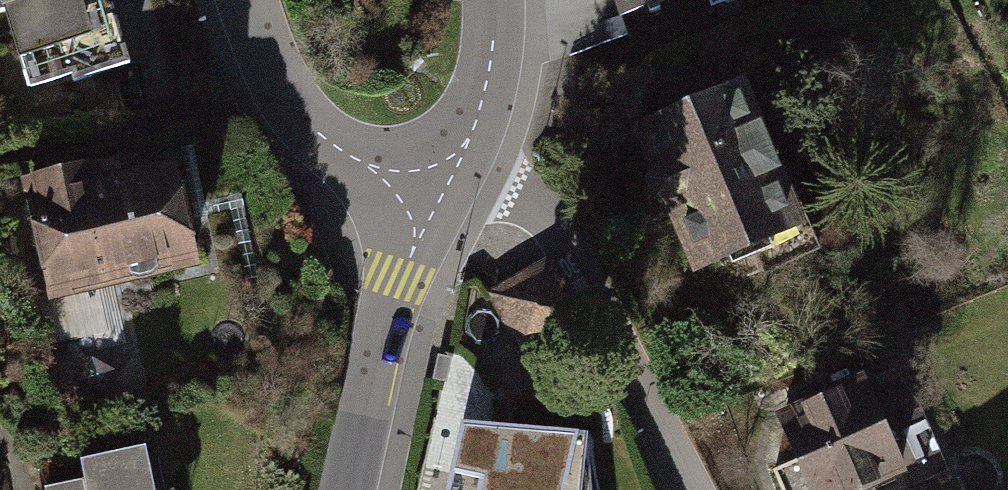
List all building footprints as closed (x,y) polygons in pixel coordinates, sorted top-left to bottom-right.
[(7,10),(30,86),(71,74),(73,81),(129,64),(109,0),(0,0),(0,12),(7,10)] [(619,16),(666,0),(613,0),(619,16)] [(737,86),(642,126),(700,266),(754,244),(765,271),(817,250),(807,226),(792,220),(737,86)] [(29,182),(52,291),(189,262),(169,166),(94,182),(92,169),(29,182)] [(492,290),(518,353),(584,326),(557,263),(492,290)] [(782,415),(800,456),(772,468),(782,489),(851,489),(899,469),(861,382),(782,415)] [(466,424),(451,489),(602,489),(591,434),(466,424)] [(45,484),(47,489),(157,489),(146,440),(82,454),(86,475),(45,484)]
